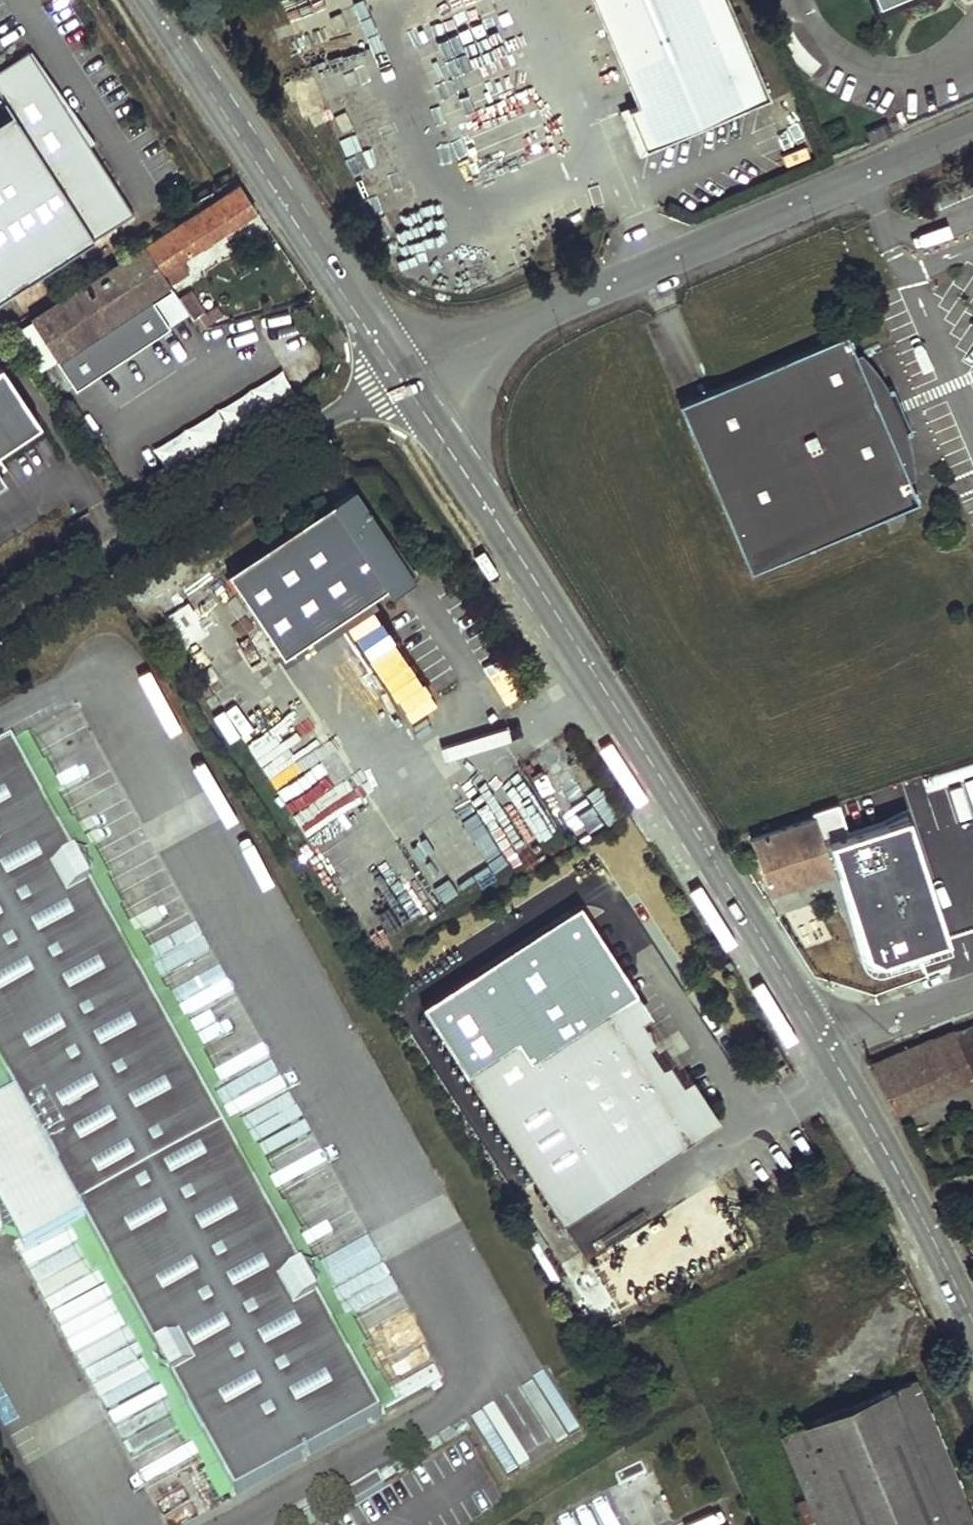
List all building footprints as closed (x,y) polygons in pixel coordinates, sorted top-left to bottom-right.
[(639,150),(747,105),(702,0),(591,0),(636,104),(627,108),(637,131),(632,134),(639,150)] [(855,13),(887,0),(849,0),(855,13)] [(132,213),(29,51),(0,69),(0,93),(12,112),(0,120),(0,298),(132,213)] [(863,132),(845,140),(849,149),(867,142),(863,132)] [(180,257),(256,207),(240,183),(144,246),(161,270),(180,257)] [(32,319),(57,358),(170,284),(161,270),(144,246),(32,319)] [(180,257),(161,270),(170,284),(189,271),(180,257)] [(181,296),(199,328),(211,320),(193,289),(181,296)] [(850,331),(683,404),(756,571),(923,500),(914,479),(895,436),(900,434),(904,426),(897,409),(892,398),(882,394),(878,396),(859,354),(850,331)] [(868,351),(859,354),(878,396),(882,394),(892,398),(897,409),(904,426),(900,434),(895,436),(914,479),(917,478),(920,476),(923,472),(926,468),(927,464),(927,459),(926,453),(887,362),(885,358),(877,353),(872,351),(868,351)] [(39,426),(1,368),(0,368),(0,451),(39,426)] [(164,470),(298,397),(284,372),(150,445),(164,470)] [(356,492),(229,573),(284,659),(410,575),(356,492)] [(29,736),(14,744),(24,764),(40,755),(29,736)] [(0,752),(0,777),(24,764),(14,744),(0,752)] [(40,755),(24,764),(382,1416),(398,1407),(40,755)] [(18,1098),(3,1106),(0,1107),(0,1229),(10,1224),(27,1256),(71,1231),(86,1223),(236,1496),(382,1416),(24,764),(0,777),(0,1065),(18,1098)] [(862,860),(892,952),(972,924),(972,894),(931,777),(844,806),(862,860)] [(764,896),(862,864),(843,806),(745,837),(764,896)] [(628,997),(530,1060),(544,1081),(621,1031),(677,1118),(549,1201),(563,1223),(712,1126),(628,997)] [(894,1109),(972,1075),(970,1069),(972,1068),(972,1023),(871,1063),(894,1109)] [(516,1039),(466,1072),(549,1201),(677,1118),(621,1031),(544,1081),(530,1060),(516,1039)] [(3,1106),(18,1098),(0,1065),(0,1101),(3,1106)] [(86,1223),(71,1231),(221,1504),(236,1496),(86,1223)] [(780,1435),(806,1498),(795,1503),(803,1524),(815,1520),(817,1524),(972,1524),(972,1515),(917,1378),(780,1435)] [(378,1472),(347,1490),(355,1503),(386,1485),(378,1472)]
